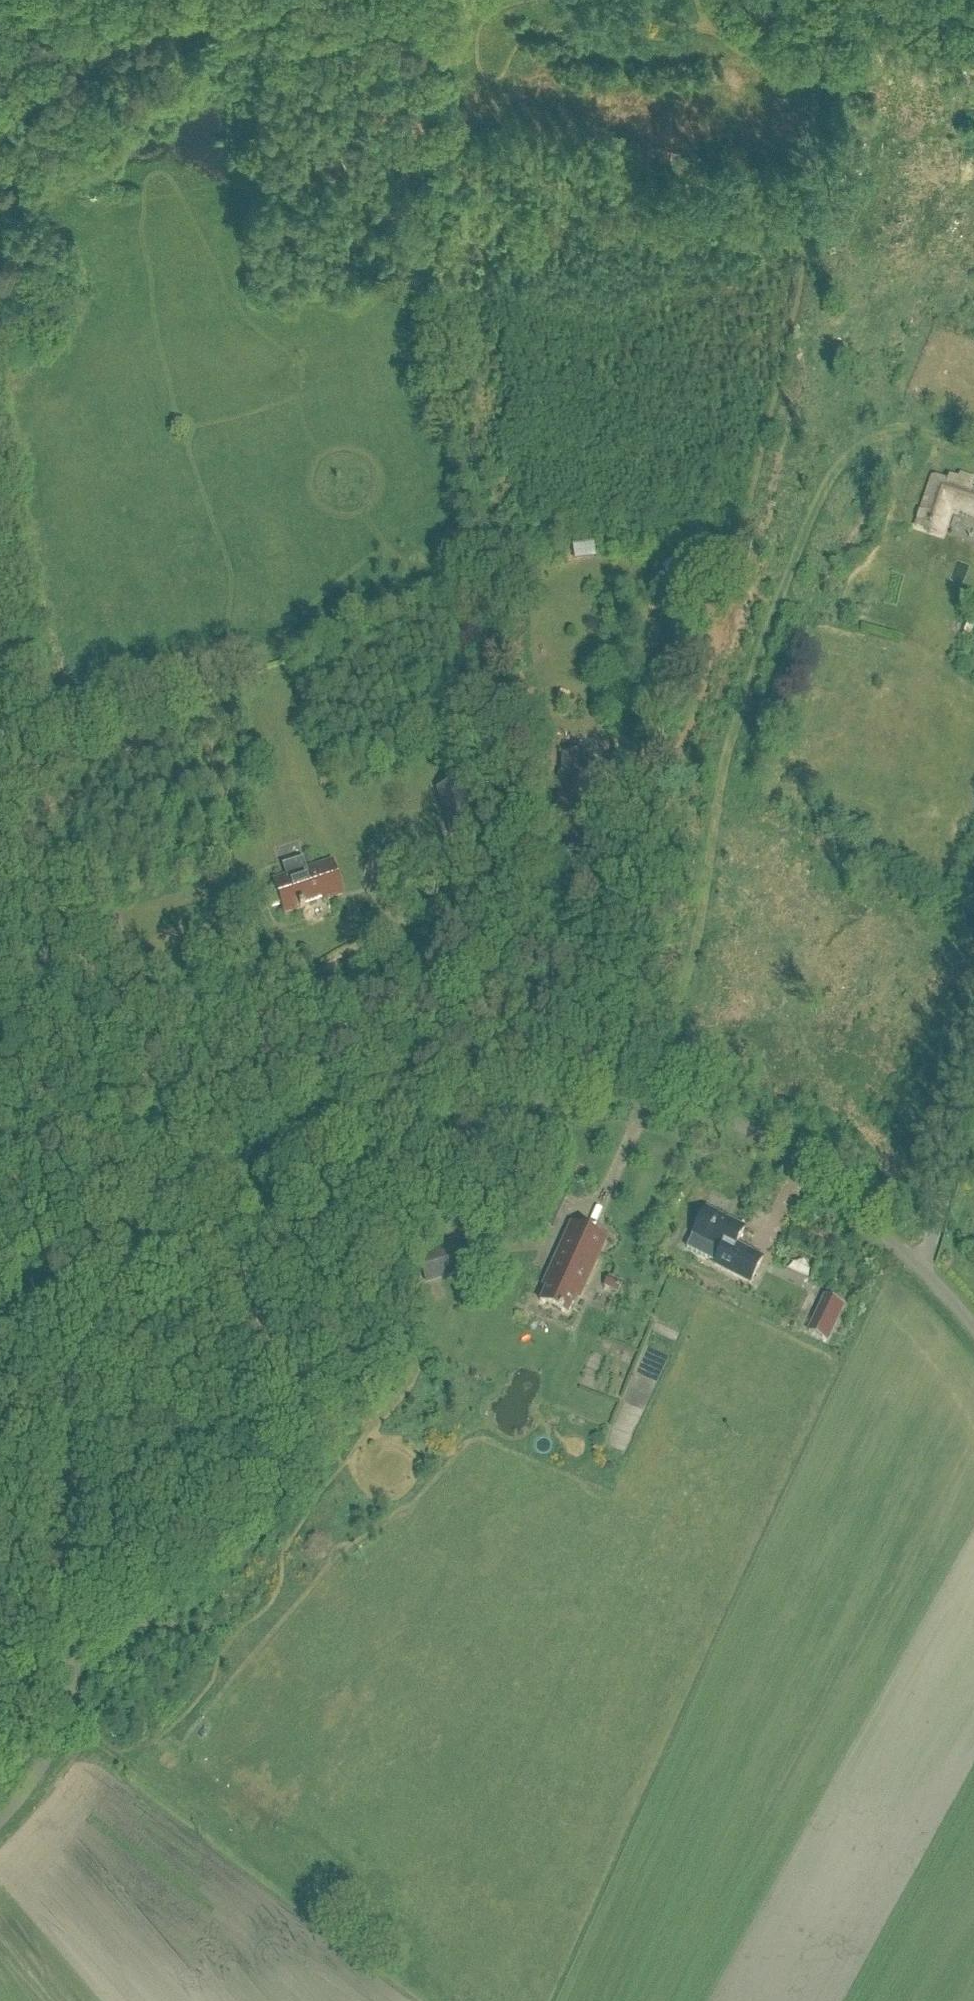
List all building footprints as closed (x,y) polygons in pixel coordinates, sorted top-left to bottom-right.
[(971,491),(973,482),(973,481),(961,477),(959,481),(949,478),(948,481),(934,477),(917,528),(943,537),(952,512),(973,519),(973,492),(971,491)] [(559,820),(591,821),(593,780),(590,780),(591,758),(561,756),(559,820)] [(442,810),(452,840),(457,838),(465,836),(457,812),(449,788),(441,790),(447,808),(442,810)] [(284,915),(305,908),(304,903),(323,897),(325,903),(345,896),(334,863),(296,875),(297,877),(274,884),(284,915)] [(763,1260),(737,1247),(746,1230),(707,1210),(693,1237),(722,1252),(715,1266),(751,1284),(763,1260)] [(543,1281),(547,1283),(540,1297),(567,1312),(576,1295),(580,1297),(610,1239),(575,1221),(543,1281)] [(472,1265),(463,1238),(416,1253),(425,1281),(472,1265)] [(609,1278),(605,1288),(618,1293),(622,1284),(609,1278)] [(837,1350),(854,1312),(834,1303),(817,1341),(837,1350)] [(7,1712),(11,1704),(3,1699),(0,1704),(0,1708),(7,1712)]
